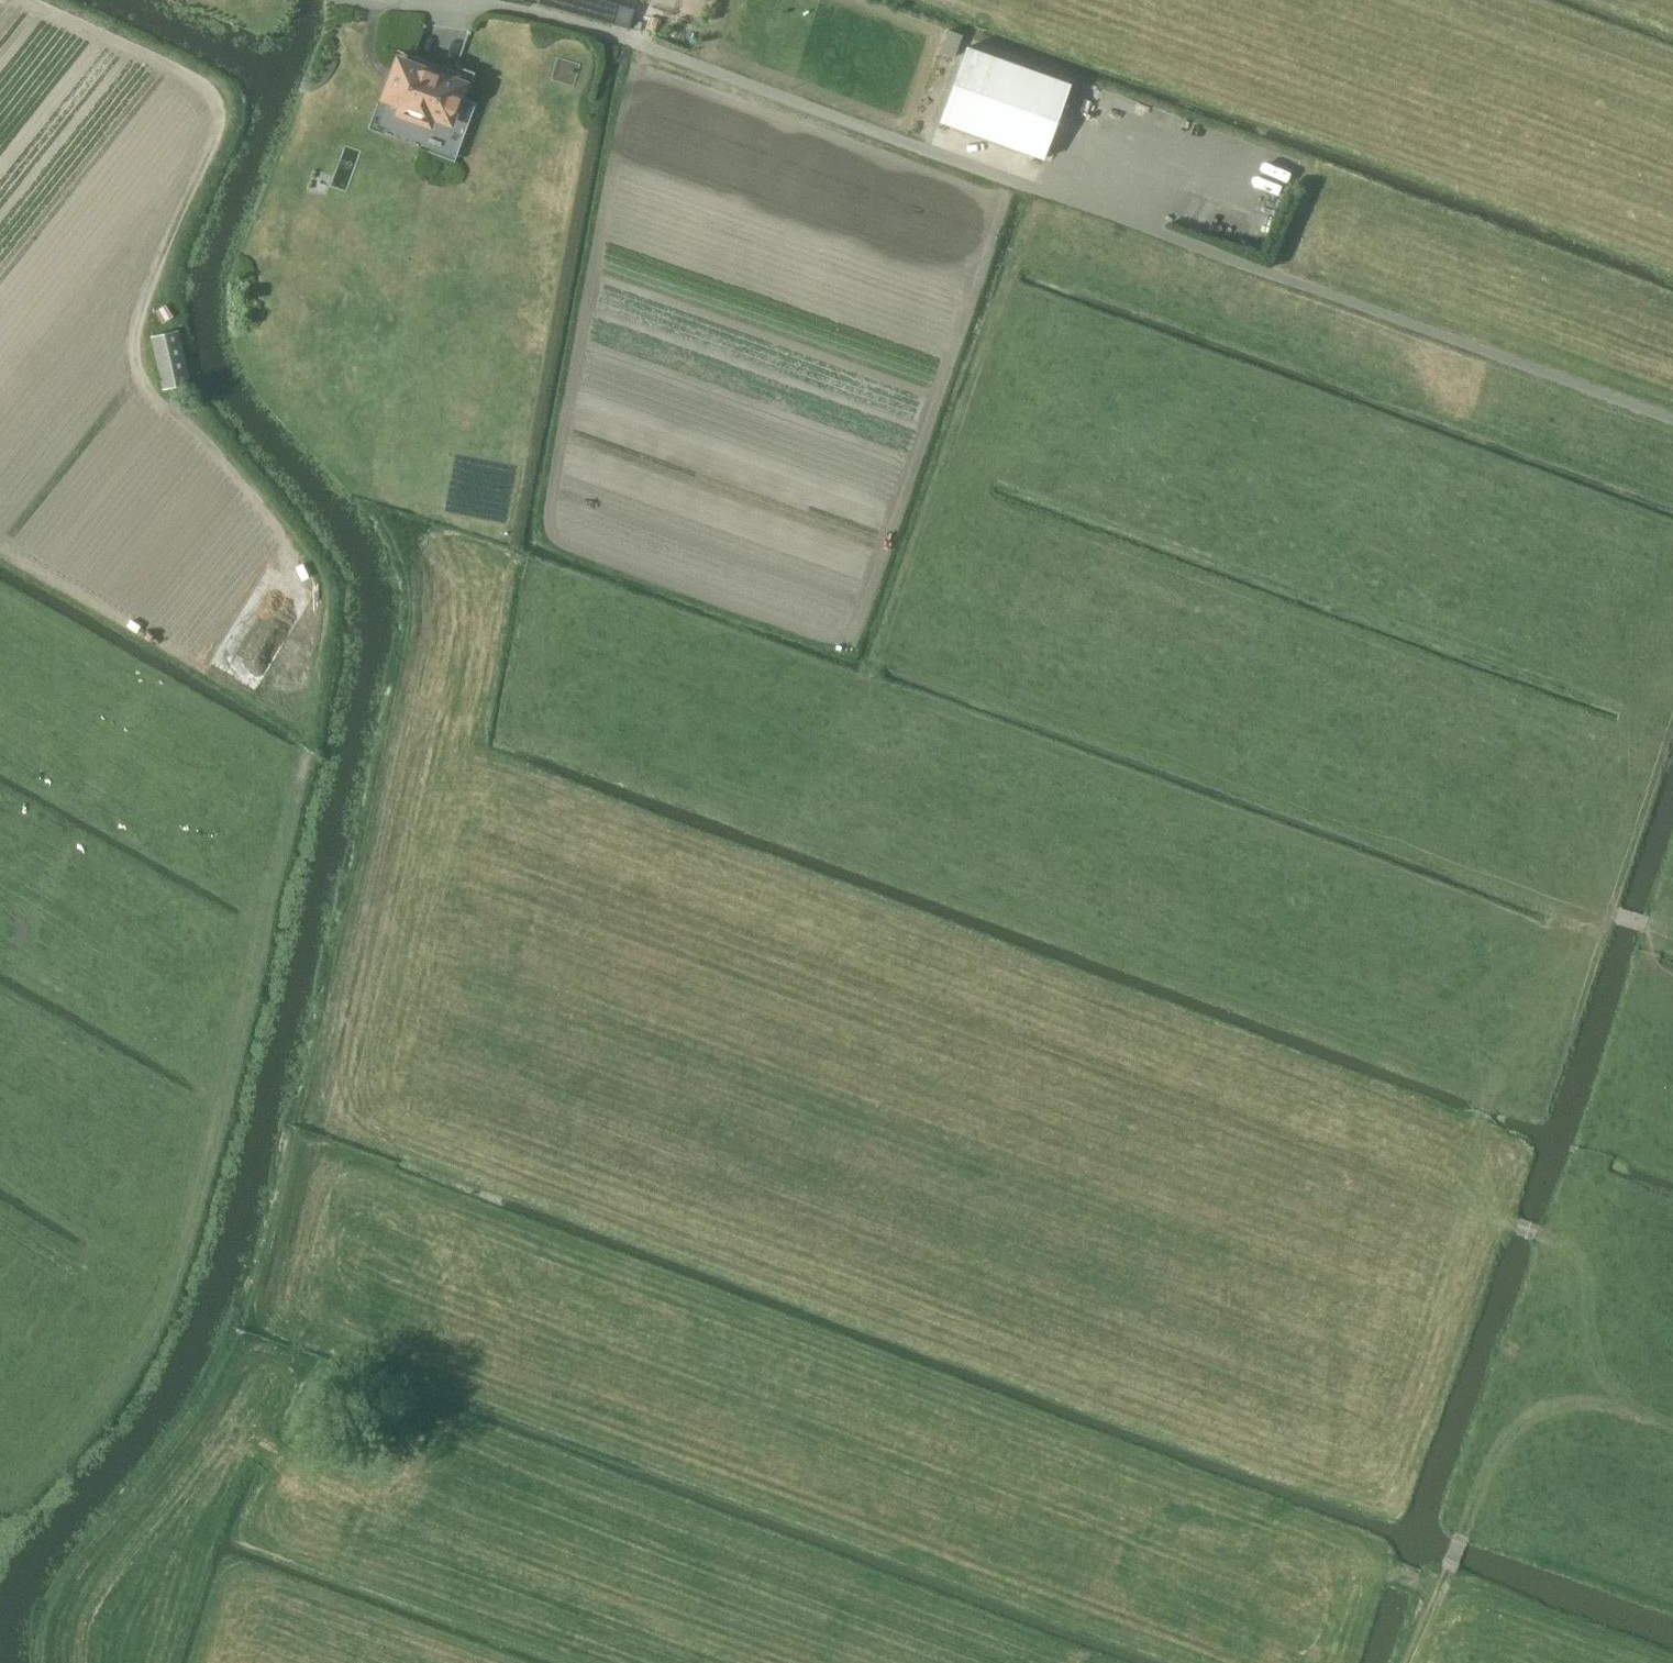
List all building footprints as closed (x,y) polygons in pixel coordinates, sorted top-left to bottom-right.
[(618,3),(607,0),(533,0),(532,2),(613,24),(618,3)] [(956,54),(963,31),(949,27),(942,49),(956,54)] [(971,44),(943,118),(1046,157),(1074,83),(971,44)] [(397,50),(368,129),(455,160),(476,103),(465,99),(475,72),(464,68),(462,74),(397,50)] [(180,329),(151,335),(162,389),(192,383),(180,329)]
